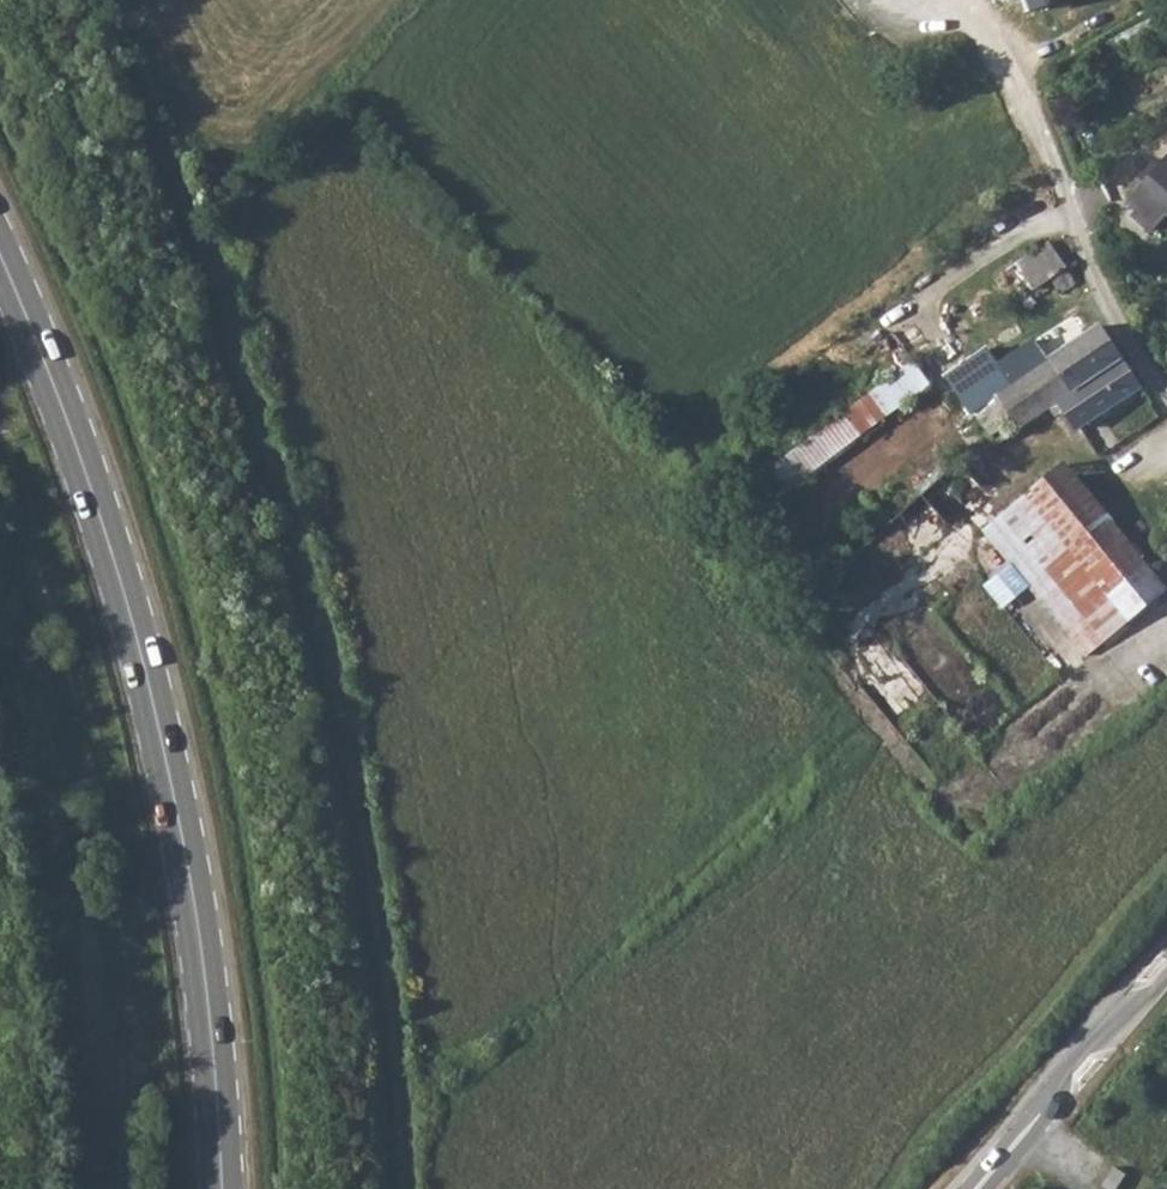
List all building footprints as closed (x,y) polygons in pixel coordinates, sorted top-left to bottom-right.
[(1035,13),(1074,0),(1031,0),(1035,13)] [(1135,189),(1140,194),(1132,203),(1142,212),(1137,217),(1155,232),(1166,218),(1166,163),(1161,170),(1156,165),(1135,189)] [(1052,243),(1019,265),(1037,291),(1056,279),(1059,282),(1059,289),(1062,293),(1067,295),(1073,293),(1076,286),(1075,279),(1072,276),(1065,274),(1069,270),(1052,243)] [(1143,388),(1103,326),(1051,359),(1037,340),(1004,363),(1017,383),(1001,394),(985,370),(962,385),(1001,444),(1053,409),(1058,419),(1067,414),(1080,431),(1143,388)] [(785,495),(935,384),(917,359),(767,470),(785,495)] [(986,533),(1088,659),(1166,594),(1166,586),(1132,546),(1093,580),(1044,519),(1066,499),(1048,480),(986,533)]
